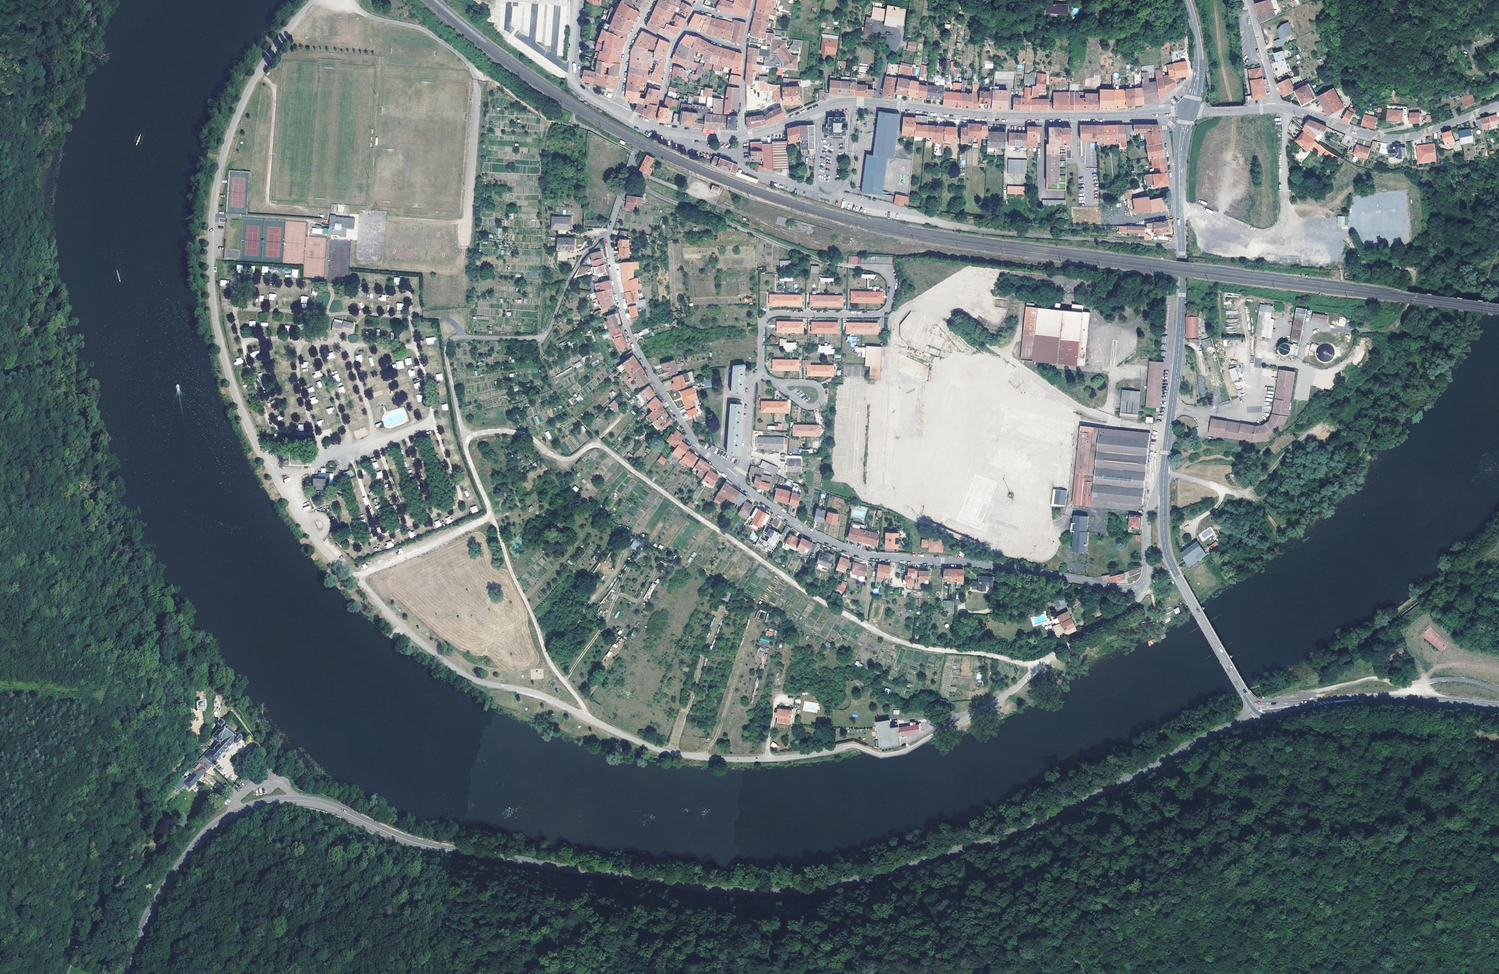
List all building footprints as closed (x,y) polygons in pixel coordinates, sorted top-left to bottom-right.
[(633,21),(635,18),(639,12),(630,7),(621,0),(619,3),(617,9),(611,6),(609,10),(617,13),(633,21)] [(642,9),(644,6),(647,1),(645,0),(640,0),(637,5),(637,6),(642,9)] [(656,5),(672,12),(676,6),(668,2),(663,0),(658,0),(657,2),(656,5)] [(724,11),(728,2),(723,0),(718,0),(716,4),(715,8),(720,9),(724,11)] [(751,0),(735,0),(735,1),(734,1),(732,3),(734,4),(730,12),(738,14),(746,16),(748,9),(751,0)] [(756,4),(755,10),(768,14),(774,15),(775,13),(771,12),(774,0),(757,0),(756,4)] [(1261,23),(1284,13),(1282,9),(1277,11),(1275,6),(1271,7),(1269,0),(1267,0),(1255,4),(1258,13),(1261,23)] [(689,9),(691,7),(682,2),(679,7),(688,12),(689,9)] [(724,11),(730,12),(734,4),(732,3),(728,2),(724,11)] [(1066,12),(1067,5),(1046,3),(1045,10),(1066,12)] [(680,28),(684,19),(672,12),(656,5),(653,10),(651,15),(648,22),(663,29),(666,22),(680,28)] [(869,17),(865,16),(863,32),(870,33),(872,18),(883,20),(888,20),(890,21),(890,24),(895,25),(895,24),(895,23),(898,23),(902,24),(904,13),(897,12),(898,7),(886,6),(885,10),(871,7),(869,17)] [(610,24),(627,32),(631,26),(633,21),(617,13),(609,10),(605,19),(611,21),(610,24)] [(768,14),(755,10),(754,14),(753,18),(767,21),(768,14)] [(697,14),(694,13),(688,25),(696,28),(702,15),(697,14)] [(702,15),(696,28),(700,29),(706,16),(703,16),(702,15)] [(706,16),(700,29),(705,32),(711,33),(715,19),(706,16)] [(767,21),(753,18),(752,23),(751,29),(770,32),(771,31),(765,30),(767,21)] [(715,19),(711,33),(716,34),(721,36),(726,22),(715,19)] [(733,28),(743,31),(745,23),(739,21),(733,19),(732,23),(732,24),(734,25),(733,28)] [(616,33),(625,38),(626,34),(627,32),(610,24),(604,22),(602,27),(616,33)] [(646,28),(662,34),(671,36),(675,34),(663,29),(648,22),(646,25),(646,28)] [(678,31),(680,28),(666,22),(663,29),(675,34),(678,31)] [(726,22),(721,36),(726,37),(730,38),(732,24),(732,23),(726,22)] [(1282,27),(1280,28),(1279,28),(1279,29),(1278,29),(1278,30),(1277,30),(1277,31),(1281,38),(1274,41),(1277,48),(1287,43),(1285,37),(1292,34),(1287,23),(1281,25),(1282,27)] [(604,43),(621,48),(622,43),(625,38),(616,33),(602,27),(598,38),(604,39),(604,41),(604,43)] [(733,28),(731,38),(730,41),(740,43),(741,37),(743,31),(733,28)] [(770,32),(751,29),(750,31),(749,35),(770,38),(771,36),(773,35),(773,33),(770,32)] [(650,35),(641,31),(637,39),(633,45),(653,50),(655,46),(658,38),(650,35)] [(695,36),(685,34),(683,38),(679,42),(691,47),(695,36)] [(698,37),(695,36),(691,47),(694,48),(695,49),(700,38),(698,37)] [(669,43),(658,38),(655,46),(666,50),(668,46),(669,43)] [(703,40),(700,38),(695,49),(697,49),(703,52),(707,42),(703,40)] [(763,66),(775,67),(782,68),(784,49),(785,40),(773,38),(770,38),(769,44),(769,45),(769,47),(769,49),(768,55),(764,54),(764,60),(763,66)] [(835,39),(822,38),(820,52),(826,53),(827,52),(834,52),(835,39)] [(593,41),(585,39),(583,46),(591,47),(593,41)] [(787,49),(785,68),(795,69),(797,55),(791,55),(789,52),(791,50),(793,50),(794,50),(795,49),(796,48),(797,48),(798,46),(799,40),(792,39),(791,43),(791,44),(790,45),(789,46),(789,47),(787,49)] [(595,50),(620,54),(620,50),(621,48),(604,43),(596,41),(594,49),(594,50),(595,50)] [(915,51),(916,42),(908,41),(907,49),(915,51)] [(691,47),(679,42),(675,51),(674,54),(686,58),(693,59),(694,56),(692,55),(694,48),(691,47)] [(712,44),(707,42),(703,52),(701,58),(700,59),(699,62),(698,65),(704,67),(712,69),(714,63),(711,62),(715,46),(712,44)] [(630,50),(629,60),(642,61),(643,52),(647,52),(652,53),(653,50),(633,45),(630,50)] [(665,53),(666,50),(655,46),(653,50),(652,53),(664,56),(665,53)] [(720,48),(715,46),(711,62),(714,63),(715,64),(714,69),(721,71),(722,66),(718,65),(720,48)] [(758,48),(748,47),(747,50),(747,53),(756,54),(764,54),(768,55),(769,49),(758,48)] [(720,48),(718,65),(722,66),(724,66),(729,67),(731,67),(732,61),(735,52),(720,48)] [(597,59),(619,63),(619,58),(620,54),(595,50),(593,58),(597,59)] [(1277,62),(1285,60),(1282,51),(1274,53),(1277,62)] [(664,61),(664,56),(652,53),(647,52),(643,52),(642,61),(647,62),(648,61),(653,63),(663,66),(664,61)] [(738,53),(735,52),(732,61),(740,63),(741,54),(738,53)] [(1170,53),(1172,60),(1180,59),(1178,52),(1170,53)] [(756,54),(747,53),(747,58),(746,64),(755,65),(756,59),(756,54)] [(686,58),(674,54),(673,54),(672,58),(671,60),(684,64),(686,58)] [(693,59),(686,58),(684,64),(688,66),(688,67),(691,68),(692,66),(694,66),(696,61),(693,59)] [(595,71),(617,76),(618,65),(619,63),(597,59),(595,71)] [(629,63),(629,66),(647,69),(647,62),(642,61),(629,60),(629,63)] [(1287,68),(1285,60),(1277,62),(1279,71),(1287,68)] [(739,75),(740,63),(732,61),(731,67),(729,74),(739,75)] [(1188,75),(1185,62),(1173,64),(1172,64),(1174,77),(1181,76),(1188,75)] [(662,69),(663,66),(653,63),(653,70),(661,74),(662,69)] [(899,65),(887,63),(886,73),(886,77),(888,77),(887,84),(884,83),(881,97),(886,97),(893,98),(894,92),(897,77),(898,72),(899,65)] [(755,65),(746,64),(746,67),(746,72),(754,73),(762,73),(762,70),(763,66),(759,66),(755,65)] [(1170,89),(1176,85),(1176,84),(1174,77),(1172,64),(1167,65),(1169,75),(1163,76),(1166,93),(1168,92),(1170,89)] [(704,67),(698,65),(697,69),(696,72),(695,74),(696,74),(697,74),(700,76),(704,67)] [(842,93),(849,94),(850,82),(852,66),(848,65),(845,81),(839,81),(838,93),(842,93)] [(910,67),(899,65),(898,72),(910,75),(910,73),(911,69),(910,69),(910,67)] [(628,70),(628,72),(645,76),(647,69),(629,66),(628,70)] [(682,68),(673,66),(672,70),(671,73),(680,76),(682,69),(682,68)] [(1247,69),(1251,95),(1251,96),(1258,95),(1260,92),(1259,87),(1262,87),(1266,86),(1265,79),(1261,79),(1259,68),(1247,69)] [(583,73),(581,80),(593,82),(595,71),(583,69),(583,73)] [(661,76),(661,74),(653,70),(651,73),(650,77),(651,77),(660,79),(661,76)] [(994,70),(993,78),(1013,79),(1013,71),(994,70)] [(1159,99),(1166,93),(1163,76),(1162,70),(1155,71),(1156,82),(1147,83),(1151,102),(1157,101),(1159,100),(1159,99)] [(593,82),(613,89),(614,86),(615,83),(616,77),(617,76),(595,71),(593,82)] [(627,78),(626,83),(639,85),(644,86),(646,78),(650,80),(661,84),(662,79),(660,79),(651,77),(650,77),(648,76),(646,76),(645,76),(628,72),(627,78)] [(754,73),(746,72),(745,76),(745,83),(751,84),(751,79),(753,80),(754,73)] [(1024,83),(1032,83),(1033,72),(1030,72),(1030,75),(1024,75),(1024,83)] [(1151,102),(1147,83),(1147,77),(1146,72),(1141,72),(1142,83),(1141,84),(1141,88),(1142,103),(1147,102),(1148,102),(1151,102)] [(1032,88),(1031,99),(1034,99),(1035,95),(1037,95),(1038,91),(1038,86),(1041,86),(1044,86),(1044,73),(1040,73),(1040,76),(1036,76),(1036,85),(1032,85),(1032,88)] [(739,81),(739,75),(729,74),(727,82),(738,83),(739,81)] [(1113,83),(1113,74),(1099,74),(1099,82),(1107,83),(1113,83)] [(1326,75),(1317,79),(1319,83),(1321,84),(1328,80),(1326,75)] [(909,80),(897,77),(894,92),(900,93),(906,95),(909,80)] [(1289,79),(1277,85),(1280,90),(1284,97),(1294,92),(1309,84),(1308,80),(1302,83),(1294,88),(1289,79)] [(838,93),(839,81),(830,80),(829,80),(829,93),(832,93),(838,93)] [(918,84),(918,81),(909,80),(906,95),(911,96),(915,96),(918,84)] [(963,107),(970,107),(971,102),(971,93),(963,92),(964,85),(965,85),(965,80),(962,80),(962,84),(961,85),(960,89),(960,92),(960,106),(963,107)] [(954,106),(960,106),(960,92),(954,92),(954,89),(960,89),(961,85),(961,83),(952,82),(952,92),(951,106),(954,106)] [(1126,109),(1135,108),(1134,105),(1134,88),(1134,82),(1127,82),(1127,88),(1127,89),(1125,89),(1125,107),(1125,109),(1126,109)] [(626,86),(625,90),(638,91),(639,85),(626,83),(626,86)] [(872,96),(872,90),(865,89),(865,85),(858,84),(855,84),(855,94),(861,95),(872,96)] [(925,96),(927,85),(918,84),(915,96),(918,97),(920,97),(924,98),(925,96)] [(1069,92),(1073,92),(1078,93),(1079,85),(1069,84),(1069,92)] [(1302,107),(1305,105),(1317,99),(1309,84),(1294,92),(1300,103),(1302,107)] [(1325,93),(1333,89),(1331,84),(1324,88),(1323,90),(1325,93)] [(943,91),(944,88),(927,85),(925,96),(932,97),(942,99),(943,91)] [(737,105),(738,88),(736,87),(726,86),(724,99),(723,113),(730,113),(730,107),(737,108),(737,105)] [(785,86),(782,86),(782,103),(799,103),(798,86),(785,86)] [(987,109),(991,109),(992,87),(989,86),(988,91),(979,91),(978,102),(987,103),(987,109)] [(1000,109),(1006,110),(1007,91),(997,90),(996,90),(996,86),(992,86),(992,87),(991,109),(1000,109)] [(658,95),(659,90),(653,88),(648,87),(647,94),(645,98),(644,103),(656,105),(657,100),(658,95)] [(707,88),(705,87),(704,90),(700,90),(699,96),(707,97),(711,97),(712,89),(707,88)] [(1026,109),(1030,109),(1031,99),(1032,88),(1025,87),(1024,92),(1024,98),(1022,99),(1021,109),(1026,109)] [(1258,95),(1251,96),(1252,99),(1261,98),(1262,97),(1263,97),(1263,96),(1264,95),(1262,87),(1259,87),(1260,92),(1258,95)] [(1134,88),(1134,105),(1140,103),(1140,106),(1142,105),(1142,103),(1141,88),(1134,88)] [(1099,93),(1098,103),(1098,109),(1105,109),(1113,109),(1113,107),(1113,90),(1112,90),(1107,90),(1099,89),(1099,93)] [(1125,107),(1125,89),(1113,90),(1113,107),(1125,107)] [(1328,117),(1343,109),(1333,89),(1325,93),(1318,97),(1328,117)] [(625,94),(625,99),(637,102),(644,103),(645,98),(639,96),(640,92),(638,91),(625,90),(625,94)] [(945,105),(951,106),(952,92),(943,91),(942,99),(942,105),(945,105)] [(1443,95),(1445,100),(1456,96),(1455,91),(1443,95)] [(1059,109),(1073,109),(1073,92),(1069,92),(1053,92),(1052,102),(1048,102),(1047,109),(1054,109),(1059,109)] [(1078,93),(1073,92),(1073,109),(1077,109),(1084,109),(1084,98),(1078,98),(1078,93)] [(1471,92),(1461,95),(1462,97),(1463,102),(1465,106),(1474,103),(1471,92)] [(1098,103),(1099,93),(1085,93),(1084,98),(1084,109),(1088,109),(1098,109),(1098,103)] [(691,112),(690,111),(692,105),(689,104),(691,96),(688,95),(687,104),(683,103),(684,99),(679,98),(678,100),(677,109),(679,109),(679,110),(681,110),(680,114),(674,113),(672,122),(681,124),(687,125),(703,127),(704,113),(691,112)] [(671,98),(666,97),(665,101),(663,107),(673,108),(677,109),(678,100),(671,98)] [(691,112),(704,113),(711,114),(711,112),(713,98),(711,97),(707,97),(705,105),(707,106),(705,107),(693,105),(691,112)] [(715,98),(713,98),(711,112),(714,112),(718,113),(720,99),(715,98)] [(1016,110),(1021,109),(1022,99),(1013,98),(1012,110),(1016,110)] [(1041,109),(1047,109),(1048,102),(1048,100),(1037,99),(1036,109),(1041,109)] [(635,111),(641,113),(644,103),(637,102),(634,110),(635,111)] [(647,115),(653,117),(656,105),(644,103),(641,113),(645,115),(647,115)] [(660,121),(662,121),(662,120),(666,120),(667,110),(672,111),(673,108),(663,107),(659,106),(656,120),(660,121)] [(765,117),(766,122),(767,124),(776,120),(784,116),(780,107),(769,111),(765,117)] [(1348,125),(1350,121),(1353,115),(1354,115),(1356,111),(1349,108),(1343,119),(1341,122),(1348,125)] [(899,114),(878,111),(877,117),(871,155),(865,154),(861,188),(861,192),(881,195),(882,194),(886,157),(892,158),(898,116),(899,114)] [(1386,113),(1387,118),(1387,123),(1401,122),(1401,111),(1388,112),(1386,113)] [(1370,113),(1366,112),(1365,112),(1364,115),(1361,125),(1365,126),(1369,127),(1374,128),(1376,119),(1373,118),(1374,114),(1370,113)] [(724,129),(726,129),(727,116),(713,114),(711,114),(709,127),(717,128),(721,128),(724,129)] [(1419,114),(1409,114),(1410,123),(1419,123),(1419,117),(1419,114)] [(727,129),(736,129),(736,119),(736,118),(737,115),(727,116),(726,129),(727,129)] [(920,116),(915,115),(915,118),(913,135),(925,136),(927,124),(927,116),(922,116),(920,116)] [(751,116),(746,117),(746,127),(757,124),(766,122),(765,117),(764,116),(762,116),(752,117),(751,116)] [(836,117),(828,117),(827,118),(826,119),(826,124),(825,127),(823,127),(823,134),(828,134),(828,135),(831,135),(831,138),(841,138),(842,135),(845,135),(845,129),(847,129),(847,122),(845,122),(845,117),(836,117)] [(913,135),(915,118),(902,117),(900,134),(913,135)] [(1482,127),(1483,130),(1492,127),(1489,117),(1481,119),(1482,127)] [(1318,142),(1326,128),(1309,121),(1307,124),(1305,125),(1303,127),(1304,129),(1303,130),(1318,142)] [(966,142),(966,143),(971,144),(972,137),(977,137),(980,137),(981,124),(974,123),(968,123),(967,123),(967,127),(966,142)] [(927,124),(925,136),(931,136),(930,141),(934,141),(935,125),(927,124)] [(1127,124),(1123,125),(1124,133),(1128,133),(1133,133),(1133,131),(1144,132),(1145,142),(1138,143),(1138,145),(1144,145),(1160,142),(1157,124),(1143,124),(1127,124)] [(786,129),(787,141),(797,139),(799,139),(798,125),(792,127),(786,129)] [(800,125),(798,125),(799,139),(799,140),(799,148),(807,149),(806,125),(800,125)] [(806,125),(807,149),(808,148),(813,148),(814,148),(813,125),(810,125),(806,125)] [(944,126),(935,125),(934,141),(941,142),(943,142),(943,140),(944,126)] [(1096,140),(1095,125),(1088,125),(1079,125),(1080,140),(1096,140)] [(1109,125),(1102,125),(1103,141),(1116,141),(1116,125),(1109,125)] [(1120,125),(1116,125),(1116,141),(1117,141),(1118,151),(1126,150),(1126,146),(1125,141),(1124,133),(1123,125),(1120,125)] [(944,126),(943,140),(954,140),(955,127),(944,126)] [(1008,145),(1027,146),(1027,126),(1018,126),(1009,126),(1008,145)] [(1027,126),(1027,146),(1032,146),(1036,146),(1037,127),(1031,126),(1027,126)] [(1046,189),(1065,190),(1065,158),(1065,154),(1060,154),(1059,150),(1060,144),(1060,127),(1048,127),(1048,143),(1046,143),(1046,189)] [(1065,154),(1065,158),(1070,158),(1070,144),(1069,127),(1060,127),(1060,144),(1059,150),(1065,150),(1065,154)] [(1460,140),(1460,144),(1473,142),(1470,130),(1458,131),(1460,140)] [(986,145),(986,146),(1004,147),(1005,132),(996,132),(987,131),(986,145)] [(1446,145),(1460,140),(1458,131),(1452,134),(1451,131),(1442,134),(1446,145)] [(1324,150),(1304,132),(1296,141),(1307,151),(1310,148),(1319,156),(1324,150)] [(771,143),(768,143),(769,168),(772,169),(787,168),(786,141),(771,141),(771,143)] [(761,144),(761,142),(750,142),(750,150),(762,149),(761,144)] [(1160,142),(1144,145),(1147,158),(1150,158),(1162,155),(1161,148),(1160,142)] [(1436,161),(1435,144),(1428,145),(1429,146),(1423,147),(1423,146),(1417,147),(1418,157),(1424,157),(1424,162),(1436,161)] [(1354,155),(1367,159),(1370,149),(1357,146),(1354,155)] [(1402,148),(1394,148),(1393,150),(1389,150),(1389,159),(1396,159),(1398,159),(1402,158),(1402,156),(1405,156),(1405,148),(1402,148)] [(762,159),(762,149),(750,150),(751,159),(762,159)] [(1164,164),(1162,155),(1150,158),(1151,167),(1158,166),(1160,172),(1165,172),(1164,164)] [(652,159),(646,156),(640,169),(649,174),(652,169),(648,167),(652,159)] [(719,157),(716,166),(730,171),(733,162),(719,157)] [(1007,173),(1026,174),(1026,160),(1008,160),(1007,173)] [(740,164),(733,162),(730,171),(736,174),(740,164)] [(1153,180),(1154,186),(1167,184),(1166,178),(1165,172),(1160,172),(1158,173),(1144,175),(1145,181),(1153,180)] [(713,185),(710,191),(718,194),(720,188),(713,185)] [(643,192),(629,186),(626,202),(633,203),(640,204),(642,197),(634,195),(634,192),(642,195),(643,192)] [(1010,194),(1025,195),(1025,187),(1007,186),(1006,197),(1010,197),(1010,194)] [(1130,198),(1130,196),(1129,194),(1128,190),(1122,191),(1124,199),(1130,198)] [(894,204),(902,205),(904,196),(896,195),(896,196),(894,204)] [(1147,196),(1132,198),(1135,213),(1149,211),(1150,212),(1163,210),(1162,201),(1163,201),(1163,197),(1148,199),(1147,196)] [(335,214),(329,214),(328,227),(326,227),(326,231),(326,233),(338,233),(338,235),(344,236),(345,227),(353,228),(354,218),(335,216),(335,214)] [(1348,225),(1348,216),(1338,216),(1338,225),(1348,225)] [(551,217),(551,227),(551,228),(570,229),(570,228),(570,217),(551,217)] [(1146,224),(1146,226),(1152,225),(1154,235),(1159,234),(1159,232),(1168,230),(1166,220),(1146,224)] [(629,239),(629,232),(620,230),(619,238),(629,239)] [(574,250),(574,238),(558,237),(557,249),(574,250)] [(619,238),(618,238),(618,246),(620,246),(628,247),(629,239),(619,238)] [(628,247),(620,246),(619,254),(628,255),(628,247)] [(589,253),(592,266),(602,264),(600,251),(589,253)] [(602,264),(592,266),(593,274),(604,271),(602,264)] [(635,278),(621,281),(622,286),(623,285),(624,287),(623,288),(624,292),(635,289),(639,288),(638,283),(637,283),(635,278)] [(601,291),(608,289),(610,288),(609,284),(609,280),(598,282),(599,282),(601,290),(597,290),(596,291),(596,292),(601,291)] [(598,298),(609,295),(610,294),(609,292),(608,289),(601,291),(596,292),(594,292),(596,299),(598,298)] [(635,289),(624,292),(626,302),(637,300),(635,289)] [(1155,291),(1153,291),(1152,298),(1160,299),(1161,290),(1156,289),(1155,291)] [(866,293),(866,302),(881,302),(880,292),(866,293)] [(849,303),(866,302),(866,293),(849,293),(849,303)] [(785,305),(785,295),(768,294),(768,304),(785,305)] [(609,295),(598,298),(601,307),(611,304),(610,298),(609,295)] [(801,295),(785,295),(785,305),(801,305),(801,295)] [(809,305),(825,305),(825,295),(809,295),(809,305)] [(841,295),(825,295),(825,305),(825,306),(841,306),(841,295)] [(1025,306),(1019,359),(1031,360),(1031,362),(1038,368),(1043,368),(1043,362),(1083,366),(1089,313),(1082,312),(1082,305),(1072,304),(1071,310),(1025,306)] [(628,307),(631,318),(639,316),(636,305),(628,307)] [(1254,335),(1267,337),(1272,307),(1259,305),(1254,335)] [(1305,309),(1295,307),(1294,317),(1303,319),(1305,309)] [(1198,311),(1187,311),(1186,324),(1186,338),(1198,338),(1198,334),(1200,334),(1200,331),(1198,331),(1198,311)] [(607,320),(610,329),(617,326),(615,319),(613,313),(609,315),(610,319),(607,320)] [(1327,316),(1313,313),(1311,320),(1326,322),(1327,316)] [(1301,329),(1303,319),(1294,317),(1292,327),(1301,329)] [(342,322),(332,320),(331,326),(336,327),(335,332),(339,333),(340,330),(345,331),(346,326),(351,327),(352,322),(342,321),(342,322)] [(642,335),(644,340),(670,330),(666,321),(651,327),(652,331),(642,335)] [(776,332),(789,332),(791,332),(791,327),(787,327),(787,322),(776,321),(776,332)] [(791,327),(791,332),(802,332),(802,322),(789,322),(787,322),(787,327),(791,327)] [(811,332),(824,332),(825,333),(825,328),(821,327),(821,323),(811,322),(811,332)] [(825,328),(825,333),(836,333),(836,323),(824,323),(821,323),(821,327),(825,328)] [(846,333),(861,333),(861,323),(845,323),(846,333)] [(861,323),(861,333),(876,333),(876,323),(861,323)] [(617,326),(610,329),(613,337),(613,339),(620,336),(618,331),(617,326)] [(1299,340),(1301,329),(1292,327),(1290,338),(1299,340)] [(648,329),(634,334),(635,337),(649,332),(648,329)] [(623,340),(620,336),(613,339),(619,350),(626,345),(623,340)] [(1219,404),(1231,401),(1211,338),(1200,341),(1219,404)] [(1287,356),(1292,345),(1282,341),(1277,352),(1287,356)] [(880,382),(881,347),(865,347),(865,348),(865,351),(864,364),(864,365),(868,365),(868,381),(870,382),(880,382)] [(624,354),(627,358),(632,355),(633,354),(630,350),(624,354)] [(627,358),(621,363),(628,373),(630,372),(638,385),(648,380),(644,373),(640,366),(637,362),(632,355),(627,358)] [(397,370),(404,368),(403,360),(396,362),(397,370)] [(672,360),(660,363),(664,375),(676,372),(672,360)] [(772,370),(785,370),(786,370),(786,365),(782,365),(782,360),(772,360),(772,370)] [(786,365),(786,370),(797,370),(798,360),(785,360),(782,360),(782,365),(786,365)] [(807,375),(819,375),(821,375),(821,370),(817,370),(817,365),(810,365),(810,361),(802,361),(802,368),(807,367),(807,375)] [(1146,406),(1152,407),(1158,407),(1161,380),(1162,363),(1156,362),(1150,362),(1147,395),(1146,406)] [(731,392),(742,393),(743,378),(744,365),(733,366),(731,392)] [(821,370),(821,375),(832,376),(832,365),(819,365),(817,365),(817,370),(821,370)] [(1232,381),(1239,379),(1235,367),(1229,369),(1232,381)] [(1281,429),(1286,419),(1287,416),(1294,372),(1279,369),(1274,404),(1272,413),(1269,420),(1263,425),(1257,426),(1211,419),(1208,434),(1253,441),(1268,439),(1267,435),(1277,427),(1280,430),(1281,429)] [(685,373),(672,378),(673,383),(674,385),(672,386),(674,390),(685,387),(685,386),(684,383),(689,381),(687,373),(685,373)] [(338,374),(332,376),(335,383),(341,381),(338,374)] [(648,385),(638,392),(639,394),(640,393),(645,400),(653,393),(650,389),(648,385)] [(692,388),(679,393),(686,411),(692,408),(690,401),(696,398),(692,388)] [(1137,419),(1139,391),(1122,390),(1119,417),(1137,419)] [(647,405),(652,410),(660,402),(657,399),(654,395),(646,403),(647,405)] [(948,417),(952,403),(945,401),(941,416),(948,417)] [(653,421),(663,412),(664,410),(660,406),(662,404),(660,402),(652,410),(650,412),(651,413),(649,415),(652,418),(652,419),(653,421)] [(771,407),(771,402),(761,402),(761,412),(774,412),(775,412),(775,407),(771,407)] [(786,402),(774,402),(771,402),(771,407),(775,407),(775,412),(786,412),(786,402)] [(726,453),(737,454),(740,414),(741,405),(730,404),(726,453)] [(660,429),(670,421),(670,420),(670,419),(668,416),(667,416),(665,412),(663,412),(653,421),(652,422),(655,425),(656,425),(660,429)] [(803,430),(803,425),(792,425),(792,435),(805,435),(807,435),(807,430),(803,430)] [(818,425),(805,425),(803,425),(803,430),(807,430),(807,435),(818,435),(818,425)] [(1074,504),(1135,510),(1142,504),(1146,468),(1149,433),(1131,431),(1079,426),(1076,466),(1074,504)] [(680,441),(683,436),(681,435),(679,433),(675,430),(670,437),(669,436),(666,440),(675,447),(680,441)] [(763,439),(762,449),(766,449),(770,449),(770,439),(763,439)] [(770,439),(770,449),(777,449),(783,449),(783,439),(770,439)] [(681,458),(686,449),(688,447),(685,444),(680,441),(675,447),(671,453),(675,455),(676,454),(681,458)] [(693,454),(686,449),(681,458),(680,458),(691,467),(697,458),(693,454)] [(291,452),(291,463),(307,464),(307,455),(294,454),(294,452),(291,452)] [(661,456),(657,461),(663,465),(667,460),(661,456)] [(691,470),(702,477),(707,469),(706,468),(708,465),(704,462),(699,458),(691,470)] [(800,472),(800,461),(787,460),(786,464),(786,471),(800,472)] [(763,469),(768,471),(771,465),(762,461),(760,465),(759,467),(763,469)] [(761,475),(763,470),(760,469),(758,468),(750,466),(749,474),(754,476),(752,486),(758,487),(761,475)] [(702,477),(701,479),(711,485),(717,475),(712,472),(707,469),(702,477)] [(343,473),(345,479),(353,476),(351,470),(343,473)] [(761,475),(758,487),(767,489),(770,477),(761,475)] [(326,478),(312,477),(311,487),(325,488),(326,478)] [(731,502),(737,492),(728,485),(723,482),(713,498),(713,499),(712,501),(717,504),(723,496),(730,501),(731,502)] [(796,490),(797,485),(792,483),(791,488),(790,492),(788,503),(794,504),(796,505),(799,494),(794,493),(796,490)] [(788,503),(790,492),(775,488),(773,499),(788,503)] [(1066,506),(1066,505),(1060,504),(1057,503),(1057,501),(1056,501),(1055,501),(1055,497),(1055,489),(1054,488),(1052,506),(1066,506)] [(731,502),(739,507),(744,501),(746,498),(741,495),(737,492),(731,502)] [(739,507),(736,512),(744,517),(751,505),(748,503),(744,501),(739,507)] [(818,508),(816,507),(813,519),(822,521),(825,509),(822,508),(822,509),(818,509),(818,508)] [(762,512),(755,508),(749,517),(752,519),(750,522),(758,527),(760,523),(764,525),(769,516),(762,512)] [(837,515),(827,512),(825,522),(834,524),(837,515)] [(1074,544),(1073,548),(1083,550),(1088,516),(1082,515),(1081,516),(1075,515),(1074,522),(1073,522),(1072,529),(1075,530),(1073,543),(1074,544)] [(1130,515),(1129,531),(1135,532),(1135,528),(1140,529),(1141,516),(1135,516),(1130,515)] [(756,548),(762,552),(765,547),(771,551),(779,538),(780,535),(772,530),(771,531),(768,529),(768,528),(765,525),(762,531),(769,535),(765,541),(768,543),(766,546),(756,540),(754,545),(753,546),(756,548)] [(847,538),(861,542),(863,531),(863,530),(852,528),(850,527),(847,538)] [(877,534),(863,531),(861,542),(874,545),(877,534)] [(752,532),(749,538),(755,541),(758,536),(752,532)] [(897,534),(885,533),(884,547),(896,547),(897,534)] [(787,543),(795,547),(799,541),(793,538),(793,536),(788,534),(785,542),(787,543)] [(927,541),(920,540),(920,548),(927,548),(926,552),(941,553),(942,539),(941,538),(928,537),(927,541)] [(807,550),(812,552),(815,545),(806,540),(801,538),(799,541),(795,547),(805,553),(807,550)] [(636,551),(642,544),(636,539),(630,546),(636,551)] [(387,549),(393,546),(392,541),(385,543),(387,549)] [(1189,566),(1205,554),(1196,541),(1180,553),(1189,566)] [(1211,550),(1218,544),(1216,541),(1209,546),(1211,550)] [(824,556),(818,554),(816,562),(829,567),(833,555),(828,553),(827,557),(824,556)] [(835,567),(844,570),(848,560),(843,558),(839,557),(835,567)] [(862,582),(866,567),(853,564),(850,573),(857,575),(856,579),(859,581),(862,582)] [(880,576),(887,577),(889,566),(882,565),(880,576)] [(900,585),(912,585),(912,578),(912,570),(912,569),(907,569),(907,576),(901,576),(901,581),(900,581),(900,585)] [(927,571),(912,570),(912,578),(917,578),(917,582),(926,582),(927,571)] [(956,585),(961,585),(963,585),(963,581),(962,581),(961,570),(958,570),(956,570),(955,581),(956,581),(956,585)] [(1122,574),(1109,577),(1101,578),(1102,580),(1108,579),(1109,582),(1111,581),(1111,582),(1114,582),(1114,583),(1121,581),(1121,580),(1123,580),(1122,574)] [(977,583),(972,582),(971,589),(983,589),(984,585),(991,585),(991,577),(978,577),(977,583)] [(651,582),(644,600),(648,602),(656,584),(651,582)] [(728,601),(731,593),(724,591),(722,599),(728,601)] [(1062,596),(1053,601),(1057,607),(1066,603),(1062,596)] [(1062,630),(1073,625),(1065,610),(1054,615),(1057,621),(1055,623),(1056,625),(1059,624),(1062,630)] [(1055,623),(1050,625),(1057,639),(1060,637),(1075,630),(1073,625),(1062,630),(1059,624),(1056,625),(1055,623)] [(1422,636),(1441,652),(1449,643),(1430,627),(1422,636)] [(765,653),(767,653),(768,649),(760,647),(757,655),(763,657),(765,653)] [(1393,660),(1393,658),(1404,656),(1401,648),(1394,649),(1394,650),(1390,651),(1391,653),(1386,655),(1388,661),(1393,660)] [(205,711),(204,702),(194,703),(195,712),(205,711)] [(778,708),(776,716),(778,716),(777,722),(789,724),(792,710),(778,708)] [(215,742),(200,757),(213,769),(215,766),(213,764),(216,761),(215,759),(225,748),(227,749),(230,746),(233,746),(237,742),(238,738),(235,735),(231,734),(225,729),(226,728),(221,723),(221,722),(220,721),(218,721),(216,723),(216,726),(219,729),(210,738),(215,742)] [(889,721),(877,722),(880,749),(900,746),(898,736),(897,727),(890,728),(889,721)] [(920,724),(897,727),(898,736),(921,733),(920,724)] [(773,741),(770,745),(777,750),(779,746),(773,741)] [(213,769),(200,757),(190,768),(193,772),(181,784),(187,790),(204,771),(205,772),(209,767),(212,769),(213,769)] [(153,861),(144,855),(134,868),(142,875),(153,861)] [(143,898),(147,891),(143,889),(139,895),(143,898)]
